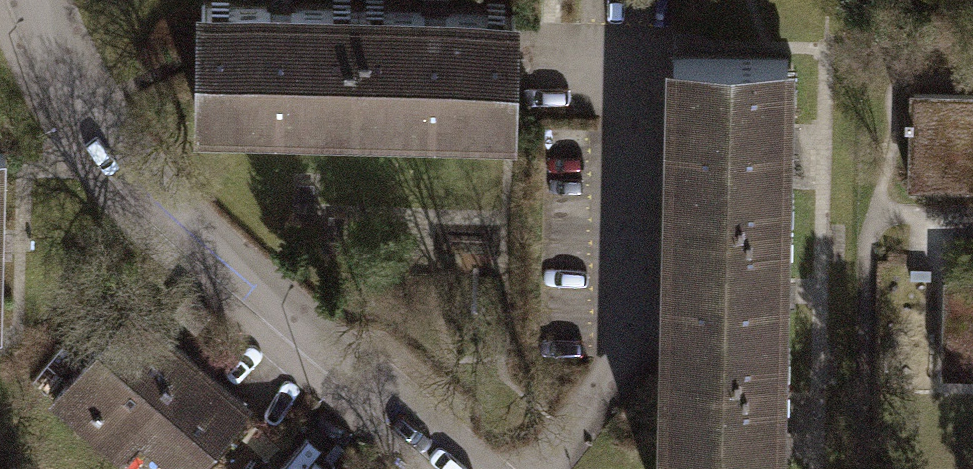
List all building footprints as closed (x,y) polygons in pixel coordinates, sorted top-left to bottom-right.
[(372,20),(212,17),(210,130),(370,133),(372,20)] [(531,23),(372,20),(370,133),(529,136),(531,23)] [(791,217),(796,58),(684,54),(679,213),(791,217)] [(913,94),(913,116),(905,116),(905,125),(912,125),(910,185),(972,186),(972,95),(913,94)] [(786,376),(791,217),(679,213),(673,372),(786,376)] [(946,280),(945,372),(972,372),(972,281),(946,280)] [(171,468),(224,468),(268,421),(127,296),(91,337),(114,357),(62,416),(121,468),(141,468),(154,454),(171,468)] [(786,376),(673,372),(670,468),(783,468),(786,376)]
